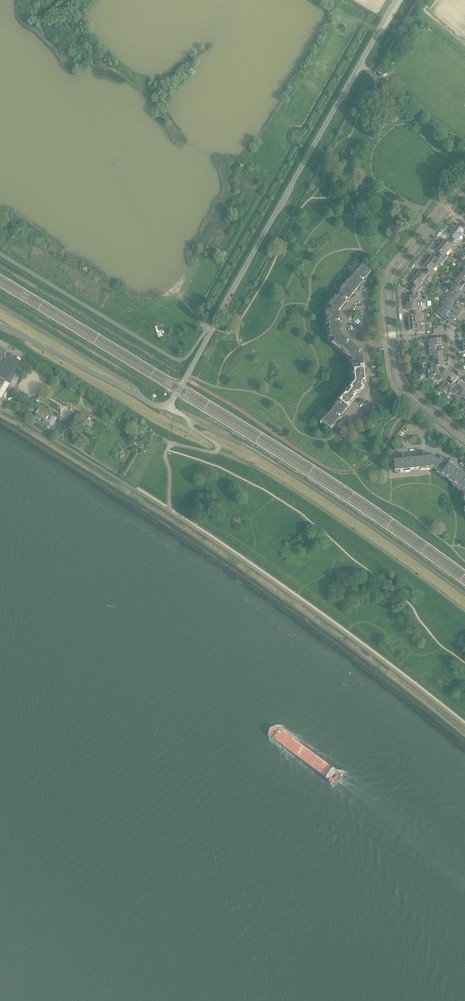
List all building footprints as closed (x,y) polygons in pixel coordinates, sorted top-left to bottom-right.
[(392,87),(384,80),(379,86),(387,93),(392,87)] [(464,225),(463,228),(458,224),(454,229),(462,236),(464,233),(464,234),(464,226),(464,225)] [(459,239),(462,236),(454,229),(449,235),(454,239),(452,241),(458,246),(462,241),(459,239)] [(458,246),(452,241),(450,243),(445,239),(441,245),(449,251),(451,248),(454,250),(458,246)] [(446,254),(449,251),(441,245),(437,250),(441,254),(439,257),(445,261),(449,257),(446,254)] [(445,261),(439,257),(437,259),(433,255),(428,261),(436,267),(439,264),(441,266),(445,261)] [(434,270),(436,267),(428,261),(424,266),(428,270),(427,272),(433,277),(436,272),(434,270)] [(364,280),(371,272),(362,264),(355,272),(356,273),(352,278),(351,277),(346,283),(355,291),(362,282),(363,282),(364,282),(365,282),(365,281),(365,280),(364,280)] [(426,285),(433,277),(427,272),(425,274),(420,271),(416,276),(424,282),(426,285)] [(421,285),(424,282),(416,276),(411,281),(416,285),(412,290),(420,292),(424,288),(421,285)] [(460,277),(456,282),(463,288),(464,285),(464,281),(460,277)] [(463,288),(456,282),(451,288),(460,295),(463,297),(464,299),(464,295),(460,291),(463,288)] [(348,300),(355,291),(346,283),(338,293),(339,294),(337,296),(336,295),(328,305),(331,308),(330,309),(338,312),(345,302),(346,303),(347,303),(348,303),(348,302),(348,301),(348,300)] [(460,295),(451,288),(450,291),(448,289),(446,292),(447,293),(456,300),(460,295)] [(421,298),(420,292),(412,290),(413,296),(407,297),(407,304),(417,303),(417,299),(421,298)] [(456,300),(447,293),(443,299),(446,302),(451,306),(451,305),(456,300)] [(422,312),(421,306),(421,302),(417,303),(407,304),(408,311),(414,310),(414,313),(422,312)] [(457,309),(451,305),(451,306),(446,302),(442,307),(449,313),(451,310),(458,316),(461,313),(457,309)] [(446,315),(449,313),(442,307),(437,312),(451,324),(454,321),(446,315)] [(340,335),(339,323),(340,323),(341,322),(340,320),(339,320),(338,312),(330,309),(330,310),(326,311),(329,338),(332,338),(333,339),(340,335)] [(423,318),(422,312),(414,313),(415,316),(409,317),(409,324),(419,323),(419,319),(423,318)] [(424,332),(423,326),(420,326),(419,323),(409,324),(410,331),(416,330),(416,333),(424,332)] [(360,351),(354,347),(349,343),(350,342),(350,341),(349,340),(348,340),(347,340),(340,335),(333,339),(334,340),(331,343),(351,359),(359,355),(358,354),(360,351)] [(443,345),(442,338),(432,339),(432,343),(429,343),(429,350),(437,349),(437,346),(443,345)] [(1,399),(10,383),(23,363),(18,360),(18,359),(0,349),(0,398),(1,399)] [(444,358),(443,351),(437,352),(437,349),(429,350),(430,356),(433,355),(434,359),(444,358)] [(365,383),(364,369),(365,369),(365,368),(365,367),(365,366),(363,366),(363,356),(359,356),(359,355),(351,359),(353,382),(362,384),(362,383),(365,383)] [(439,371),(439,366),(445,365),(444,358),(434,359),(434,363),(431,363),(432,375),(439,371)] [(446,381),(452,374),(447,369),(443,374),(439,371),(432,375),(440,382),(443,379),(446,381)] [(454,383),(458,378),(452,374),(446,381),(443,384),(451,391),(456,385),(454,383)] [(357,396),(364,388),(361,386),(362,384),(353,382),(338,400),(348,408),(355,399),(356,399),(357,399),(358,398),(358,397),(357,396)] [(464,389),(464,384),(462,382),(458,386),(456,385),(451,391),(456,394),(458,392),(461,394),(464,389)] [(341,416),(348,408),(338,400),(329,411),(330,412),(328,414),(327,413),(320,422),(330,429),(338,419),(339,420),(340,419),(341,418),(341,417),(341,416)] [(51,417),(53,413),(40,405),(37,409),(40,411),(38,415),(37,414),(34,419),(44,424),(47,420),(46,420),(48,416),(51,417)] [(61,440),(76,416),(73,413),(59,435),(58,434),(56,437),(61,440)] [(434,468),(437,459),(435,459),(435,456),(425,457),(425,453),(424,452),(423,453),(422,454),(422,457),(414,458),(415,470),(434,468)] [(415,470),(414,458),(405,459),(405,455),(404,455),(403,454),(402,455),(402,456),(402,459),(393,460),(394,472),(415,470)] [(449,465),(452,462),(452,461),(451,460),(450,460),(447,463),(440,458),(439,460),(437,459),(434,468),(464,492),(464,506),(464,478),(449,465)]
